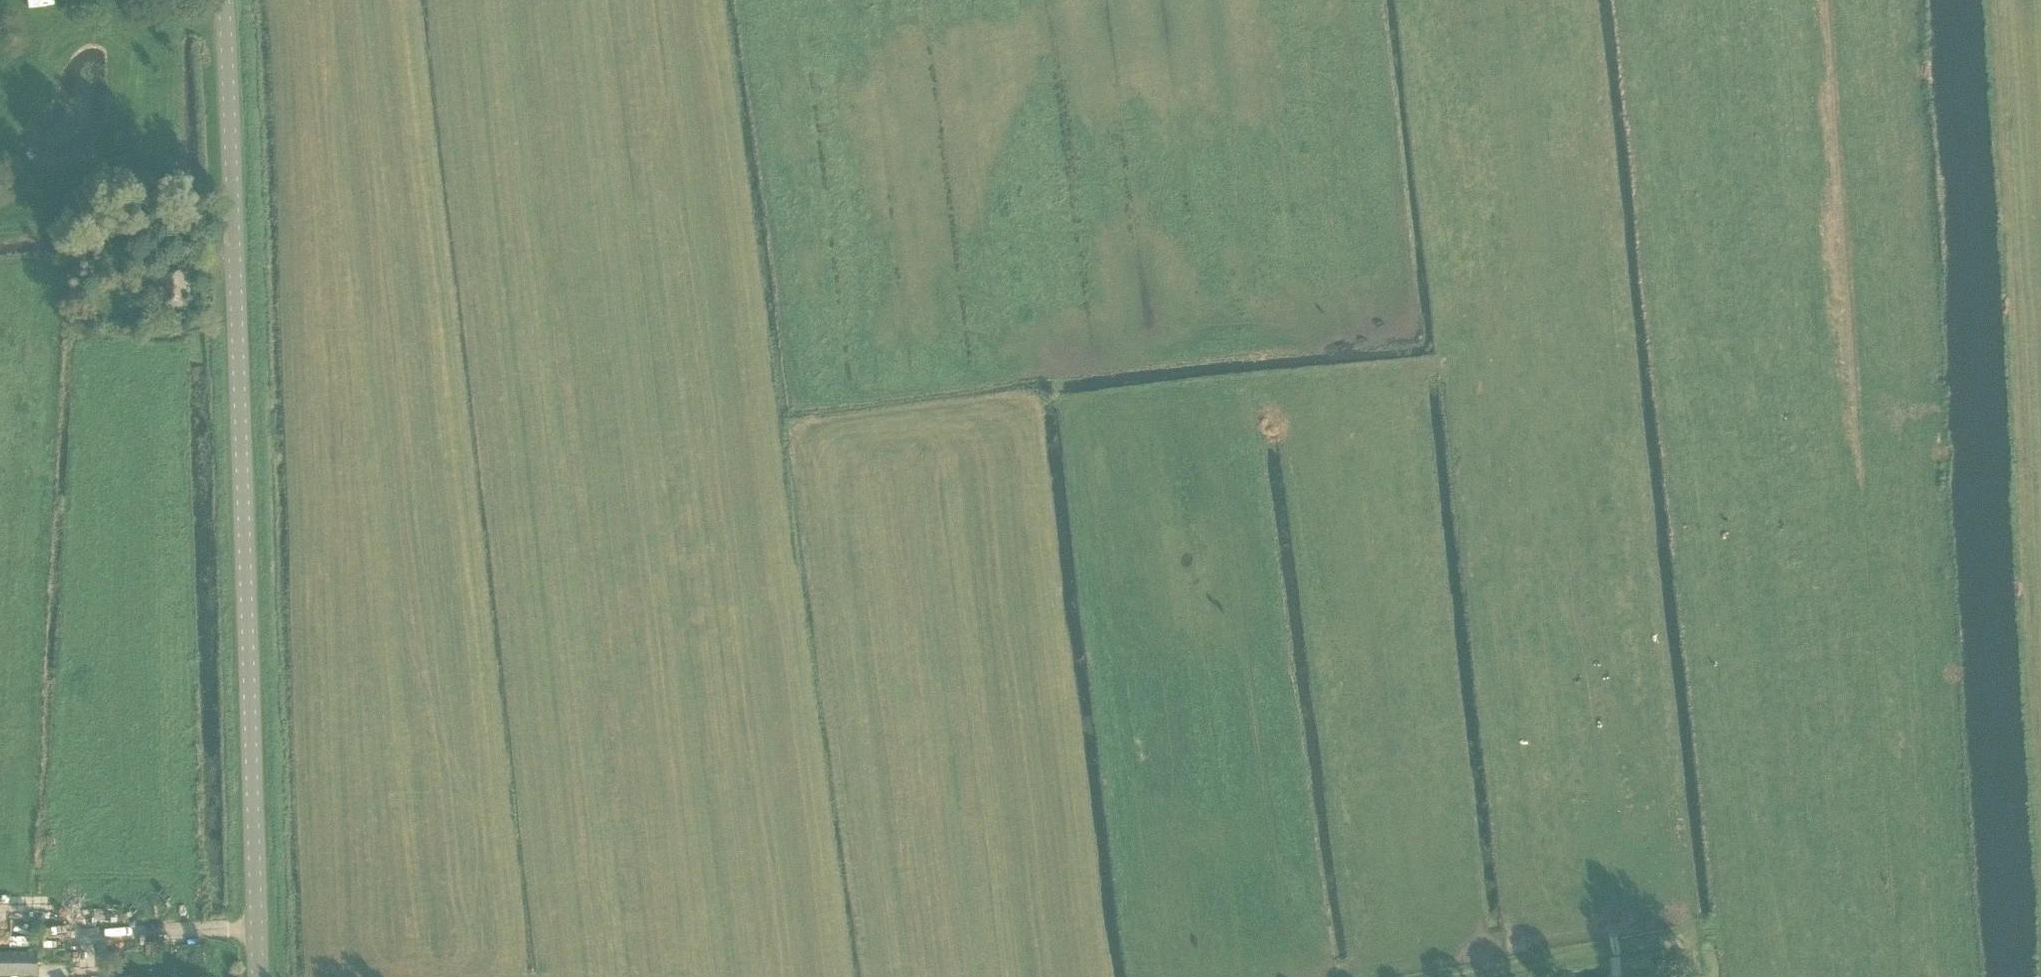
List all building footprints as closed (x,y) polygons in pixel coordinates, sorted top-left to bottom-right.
[(0,953),(0,976),(4,976),(35,976),(35,953),(0,953)]
